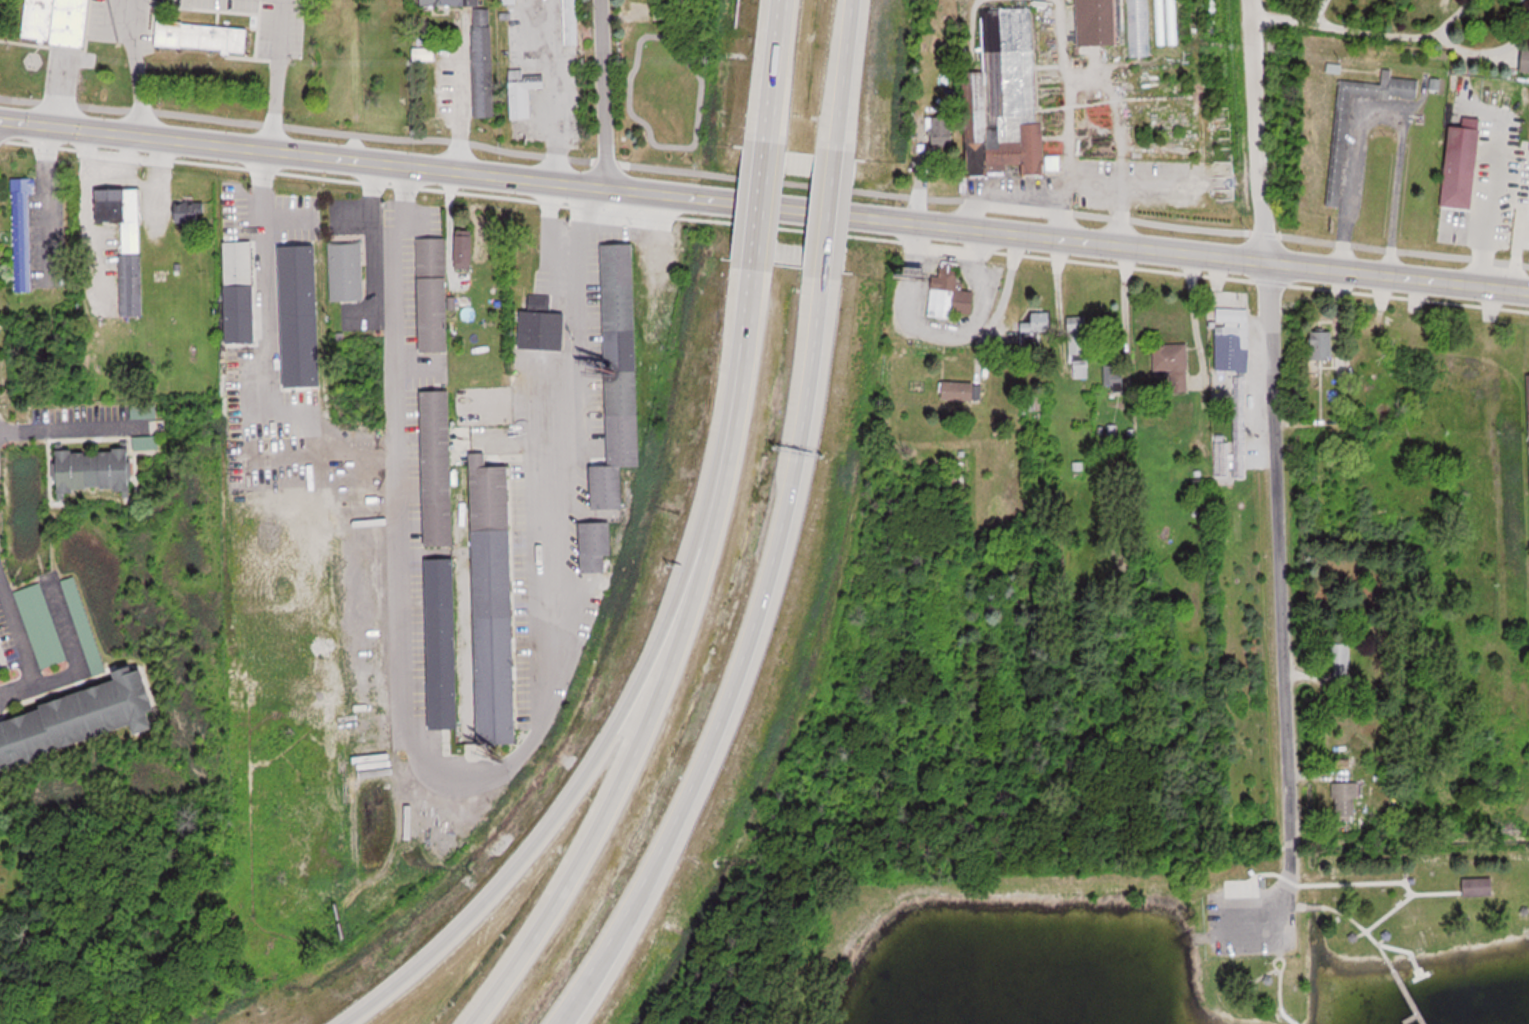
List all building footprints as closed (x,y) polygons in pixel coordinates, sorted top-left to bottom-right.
[(25,37),(29,0),(93,0),(88,48),(53,44),(53,40),(25,37)] [(494,117),(492,9),(481,9),(480,0),(422,0),(422,7),(473,6),(475,117),(494,117)] [(567,47),(578,46),(577,0),(566,0),(567,47)] [(1118,45),(1118,0),(1078,0),(1078,45),(1118,45)] [(1156,44),(1175,44),(1175,0),(1156,0),(1156,44)] [(963,72),(968,173),(1018,171),(1018,164),(1025,164),(1025,174),(1046,173),(1043,113),(1037,113),(1032,7),(981,10),(984,71),(963,72)] [(159,44),(160,21),(249,29),(247,52),(159,44)] [(435,48),(415,48),(415,60),(435,60),(435,48)] [(509,70),(511,118),(530,117),(528,89),(545,88),(544,75),(524,76),(523,69),(509,70)] [(1356,97),(1342,208),(1326,206),(1341,81),(1383,86),(1384,75),(1422,79),(1419,105),(1356,97)] [(931,147),(953,147),(953,117),(931,117),(931,147)] [(1484,120),(1465,117),(1464,126),(1452,125),(1442,205),(1473,209),(1484,120)] [(15,291),(31,291),(30,193),(36,193),(35,178),(14,178),(15,291)] [(141,188),(97,189),(98,222),(123,222),(123,254),(120,254),(121,315),(143,314),(141,188)] [(177,202),(177,222),(206,222),(206,202),(177,202)] [(475,230),(456,230),(456,268),(475,268),(475,230)] [(287,318),(316,317),(315,232),(296,233),(297,299),(287,299),(287,318)] [(448,238),(418,238),(418,274),(448,274),(448,238)] [(254,241),(226,241),(226,286),(254,286),(254,241)] [(636,241),(603,242),(606,365),(608,365),(611,463),(593,463),(594,506),(625,506),(624,464),(641,463),(636,241)] [(364,300),(363,242),(330,243),(331,301),(364,300)] [(517,265),(533,265),(533,251),(517,251),(517,265)] [(962,262),(944,260),(942,279),(933,278),(929,316),(954,318),(955,310),(974,312),(976,291),(959,289),(962,262)] [(421,277),(422,351),(451,351),(450,277),(421,277)] [(531,305),(550,305),(550,294),(531,294),(531,305)] [(566,347),(566,309),(522,308),(521,346),(566,347)] [(1218,371),(1250,371),(1250,308),(1218,308),(1218,371)] [(1051,333),(1051,312),(1031,312),(1032,321),(1022,322),(1022,333),(1051,333)] [(1070,316),(1071,378),(1089,378),(1088,316),(1070,316)] [(318,323),(290,323),(290,368),(318,368),(318,323)] [(1335,331),(1312,331),(1312,358),(1335,358),(1335,331)] [(1155,373),(1172,373),(1172,392),(1188,392),(1188,344),(1154,344),(1155,373)] [(1124,392),(1124,364),(1105,364),(1105,385),(1115,385),(1115,392),(1124,392)] [(981,400),(981,382),(944,382),(944,400),(981,400)] [(424,388),(426,544),(454,544),(452,388),(424,388)] [(1029,392),(1029,421),(1044,421),(1044,392),(1029,392)] [(133,449),(159,448),(158,434),(133,435),(133,446),(58,449),(60,490),(134,487),(133,449)] [(473,451),(478,740),(517,739),(511,464),(489,464),(489,451),(473,451)] [(1220,472),(1230,470),(1227,454),(1217,456),(1220,472)] [(612,553),(612,520),(582,520),(582,571),(607,571),(607,553),(612,553)] [(431,727),(459,727),(456,557),(428,558),(431,727)] [(43,581),(17,589),(40,667),(66,659),(43,581)] [(1351,642),(1332,642),(1332,679),(1351,679),(1351,642)] [(138,729),(139,731),(158,726),(154,714),(158,706),(148,671),(134,664),(117,669),(121,682),(0,718),(0,770),(138,729)] [(1357,781),(1335,781),(1335,817),(1357,817),(1357,781)] [(1224,897),(1258,897),(1258,878),(1224,878),(1224,897)] [(1465,878),(1465,893),(1465,895),(1494,895),(1494,878),(1465,878)] [(1385,940),(1391,940),(1393,934),(1389,930),(1384,933),(1385,940)] [(1360,936),(1355,932),(1350,936),(1353,941),(1359,941),(1360,936)] [(1265,980),(1269,985),(1274,982),(1274,976),(1267,975),(1265,980)] [(1232,978),(1237,976),(1241,980),(1239,985),(1233,984),(1232,978)]
